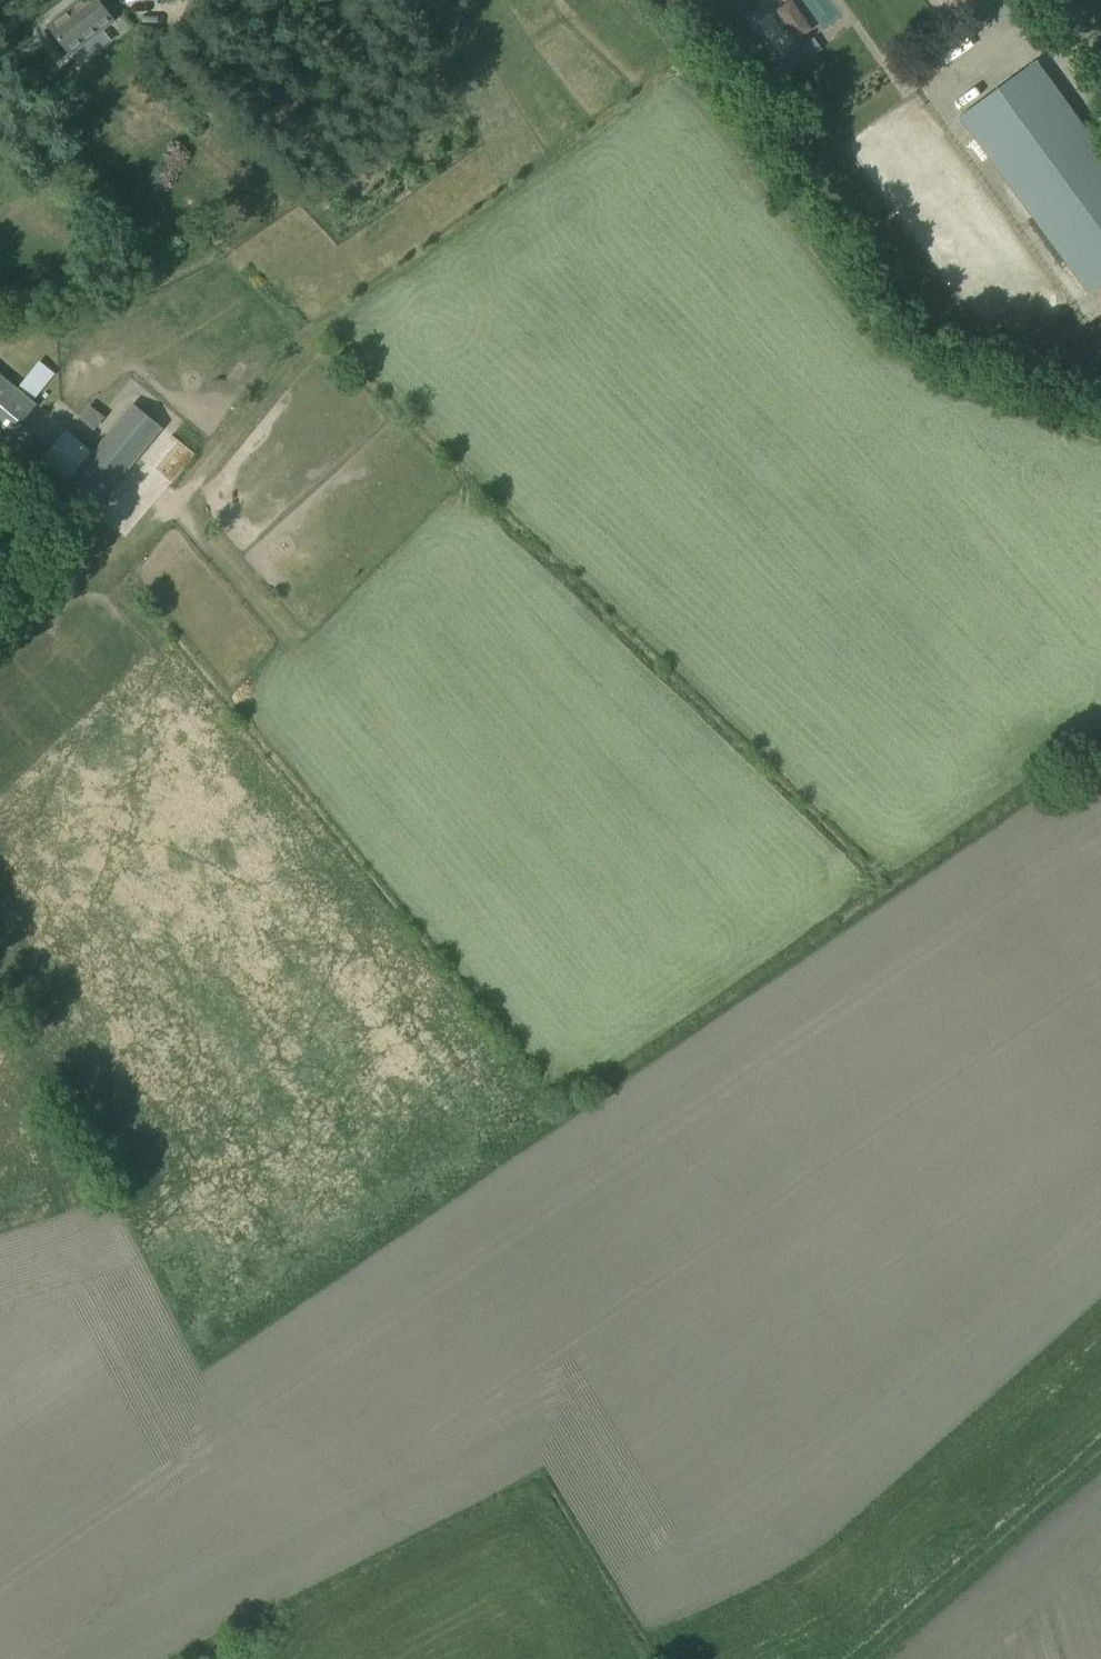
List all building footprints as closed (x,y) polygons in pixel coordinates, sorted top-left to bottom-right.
[(49,27),(42,32),(63,58),(69,53),(70,54),(114,19),(99,0),(82,0),(48,26),(49,27)] [(800,46),(808,58),(821,49),(813,37),(800,46)] [(1034,61),(959,116),(1089,292),(1100,283),(1100,153),(1034,61)] [(56,372),(40,357),(14,385),(0,372),(0,431),(56,372)] [(64,485),(94,511),(163,428),(133,403),(64,485)] [(78,417),(94,430),(104,417),(89,405),(78,417)]
